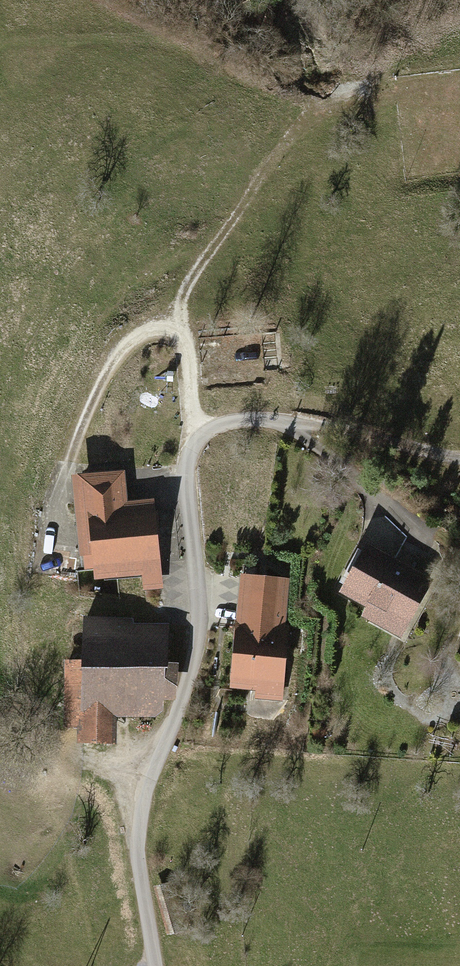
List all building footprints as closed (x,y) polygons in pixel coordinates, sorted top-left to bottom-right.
[(114,483),(79,487),(86,552),(96,551),(98,568),(155,563),(150,511),(114,515),(113,504),(116,503),(114,483)] [(368,551),(346,590),(404,622),(426,582),(368,551)] [(156,575),(144,576),(145,587),(157,586),(156,575)] [(279,596),(254,593),(251,630),(238,629),(233,680),(281,685),(286,633),(276,632),(279,596)] [(110,620),(86,620),(85,664),(68,665),(67,726),(82,726),(83,739),(110,739),(111,710),(134,710),(134,699),(162,700),(166,631),(129,630),(129,624),(111,622),(110,620)]
